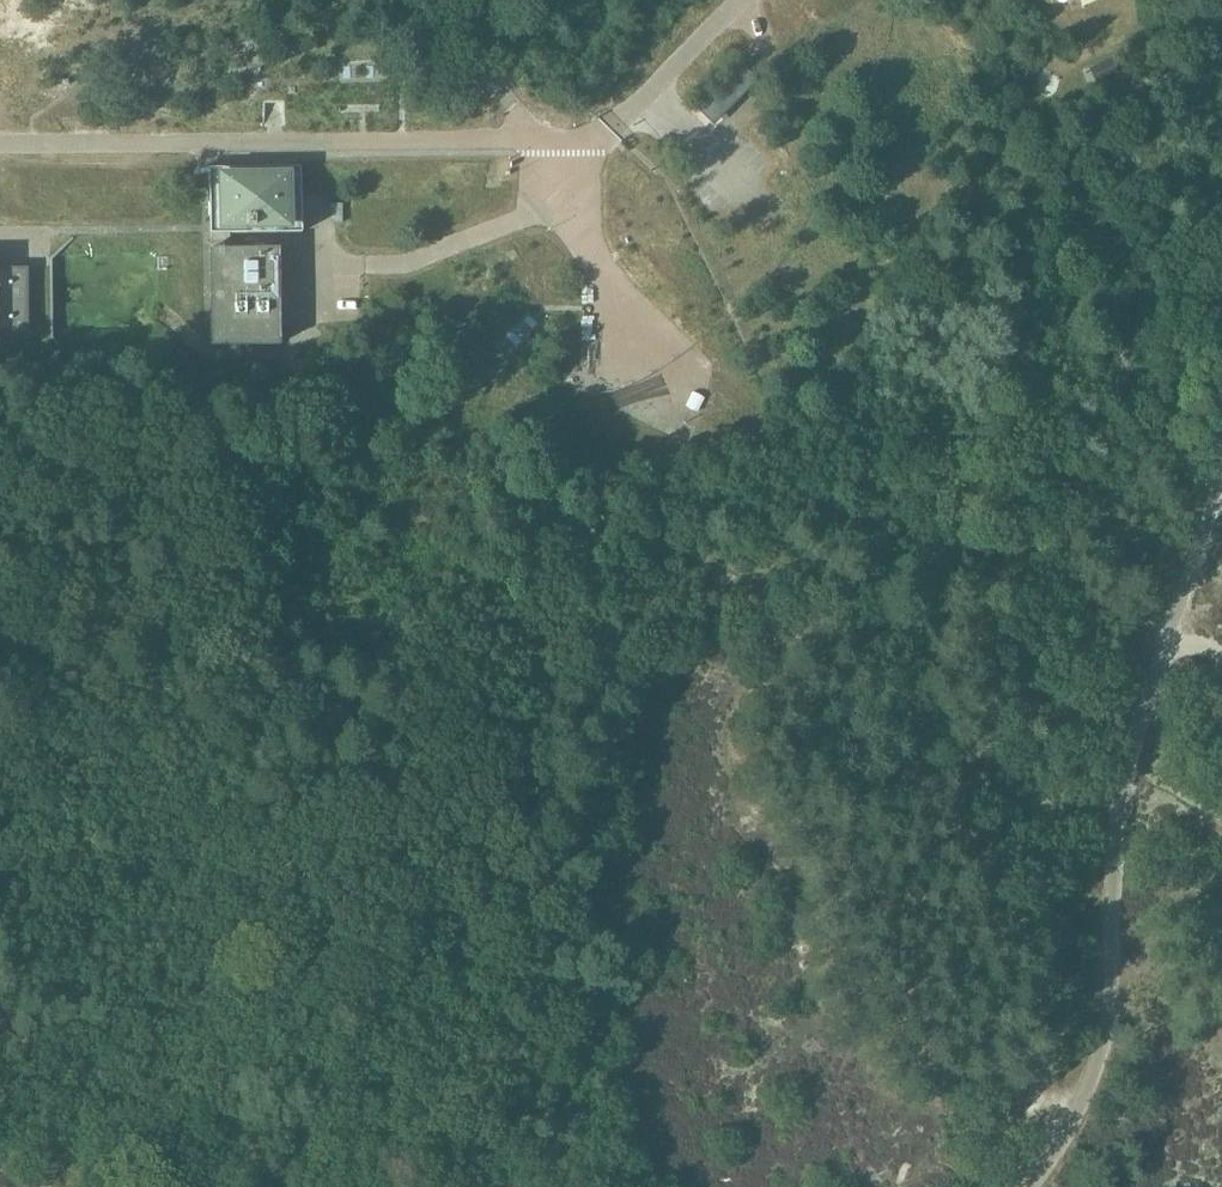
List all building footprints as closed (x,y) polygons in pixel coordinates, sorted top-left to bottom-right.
[(1024,1),(1016,12),(1028,22),(1036,11),(1024,1)] [(1109,64),(1092,73),(1099,88),(1117,79),(1109,64)] [(752,82),(739,70),(703,107),(715,119),(752,82)] [(301,233),(300,167),(209,168),(210,235),(212,234),(212,249),(210,249),(211,346),(280,345),(279,249),(230,249),(230,234),(301,233)] [(26,330),(25,267),(0,267),(0,331),(26,330)]
